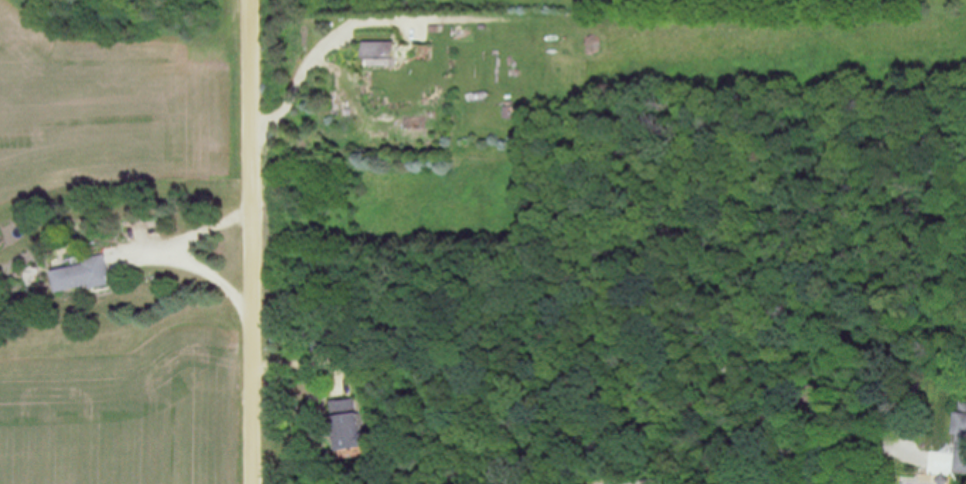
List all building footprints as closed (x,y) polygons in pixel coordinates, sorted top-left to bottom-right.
[(398,41),(365,41),(365,65),(398,65),(398,41)] [(116,284),(112,258),(58,267),(63,293),(116,284)] [(964,402),(964,411),(957,410),(955,434),(961,434),(959,473),(965,473),(965,402),(964,402)] [(362,412),(336,416),(340,450),(374,445),(373,432),(365,433),(362,412)]
